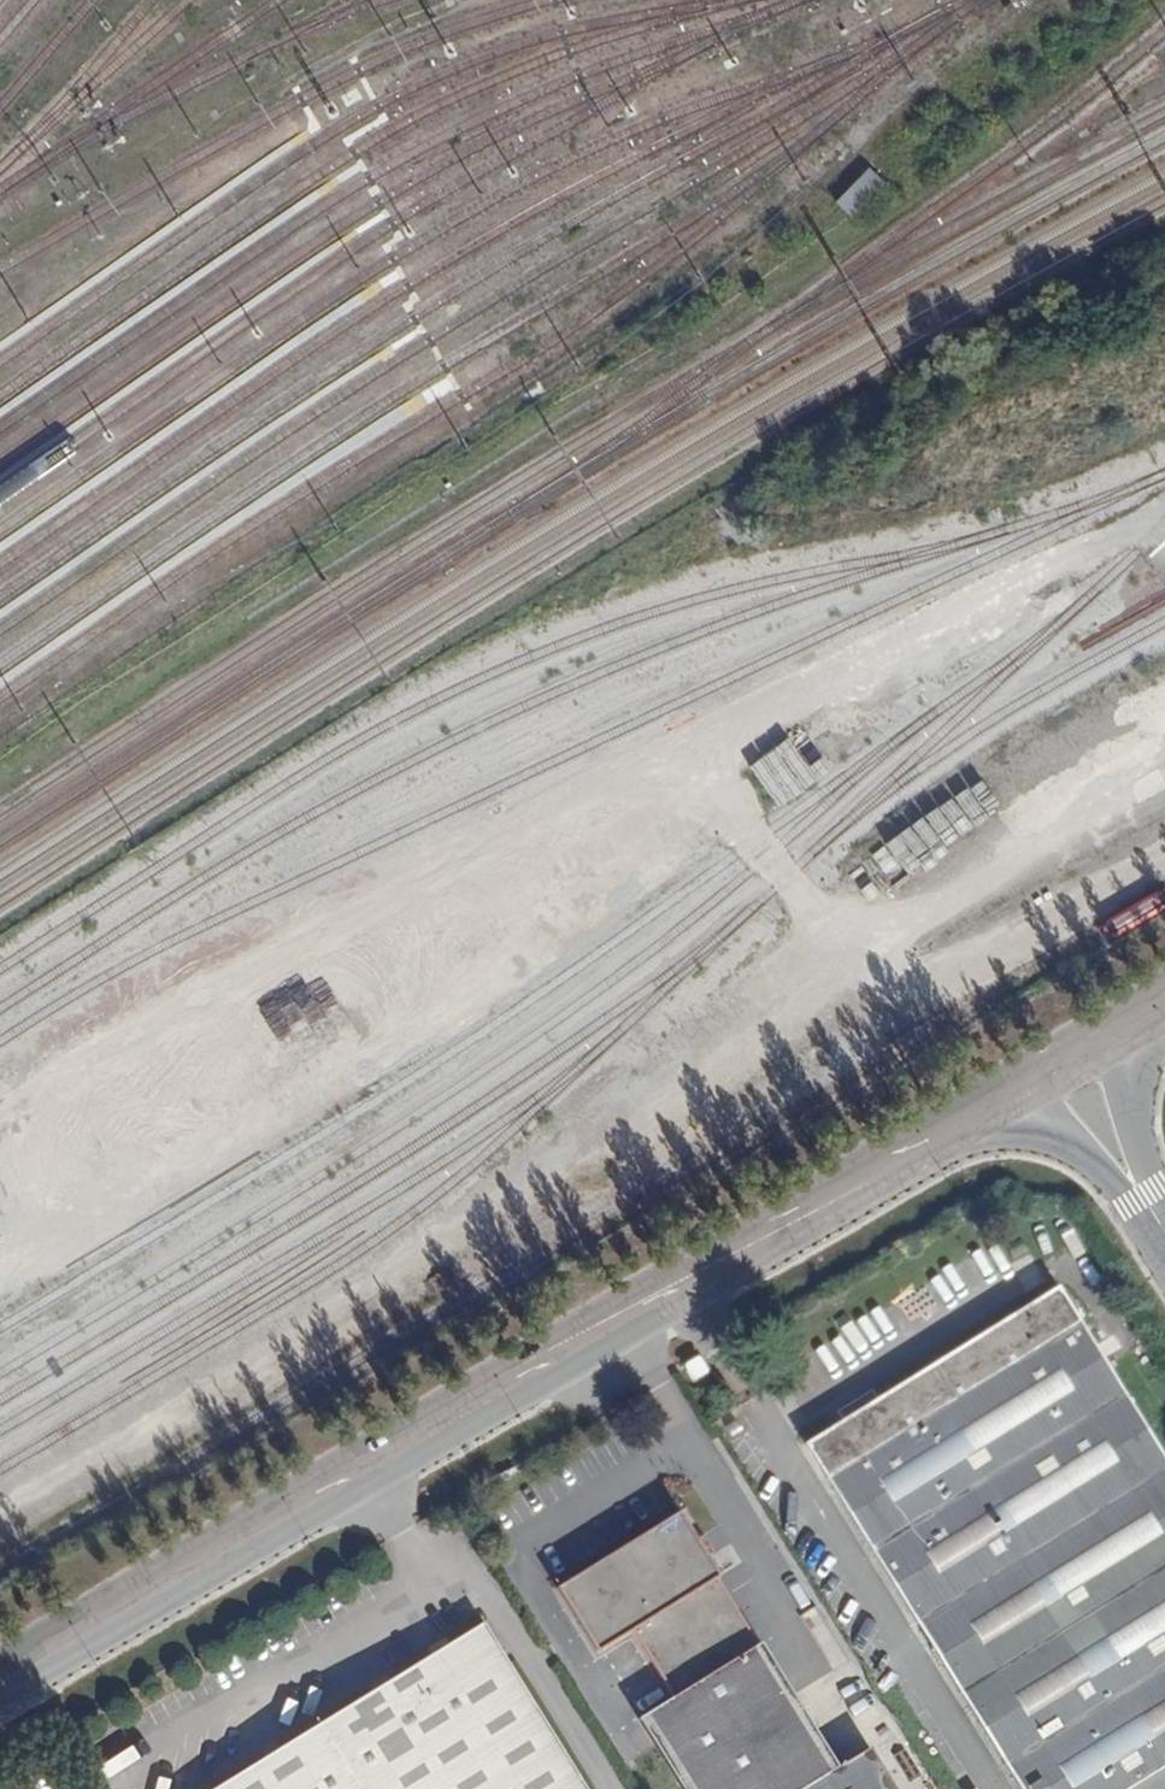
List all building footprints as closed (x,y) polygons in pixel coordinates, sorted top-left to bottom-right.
[(878,190),(863,175),(840,198),(854,213),(878,190)] [(791,739),(750,765),(777,807),(818,781),(791,739)] [(1060,1287),(807,1444),(1023,1788),(1124,1788),(1126,1788),(1127,1788),(1164,1788),(1164,1457),(1060,1287)] [(684,1510),(562,1584),(606,1655),(638,1635),(678,1700),(646,1720),(689,1788),(901,1788),(876,1749),(843,1768),(766,1643),(760,1647),(717,1577),(723,1573),(684,1510)] [(487,1622),(213,1788),(590,1788),(487,1622)]
